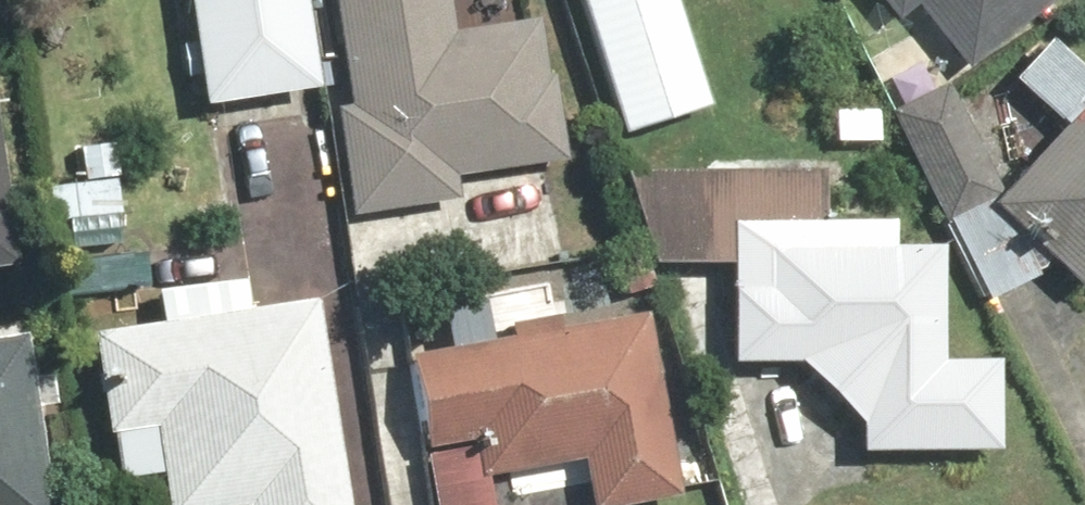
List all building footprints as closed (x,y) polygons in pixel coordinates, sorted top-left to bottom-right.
[(301,0),(185,0),(204,111),(317,93),(301,0)] [(348,103),(334,105),(351,217),(459,201),(456,179),(560,163),(538,23),(453,36),(447,0),(332,0),(348,103)] [(623,137),(708,110),(673,0),(579,0),(623,137)] [(894,24),(914,8),(966,73),(1059,0),(876,0),(894,24)] [(1047,45),(1012,82),(1064,131),(992,208),(1083,293),(1084,291),(1084,80),(1047,45)] [(945,86),(890,115),(944,221),(1000,193),(945,86)] [(18,267),(0,147),(0,270),(18,267)] [(651,268),(730,267),(732,367),(798,366),(858,428),(859,456),(996,454),(995,364),(940,365),(938,251),(890,252),(890,226),(822,227),(821,174),(622,177),(651,268)] [(90,339),(105,438),(153,430),(165,504),(345,504),(314,305),(90,339)] [(407,359),(434,504),(489,504),(485,480),(581,462),(589,504),(653,504),(678,500),(644,316),(407,359)] [(24,337),(0,341),(0,504),(49,504),(24,337)]
